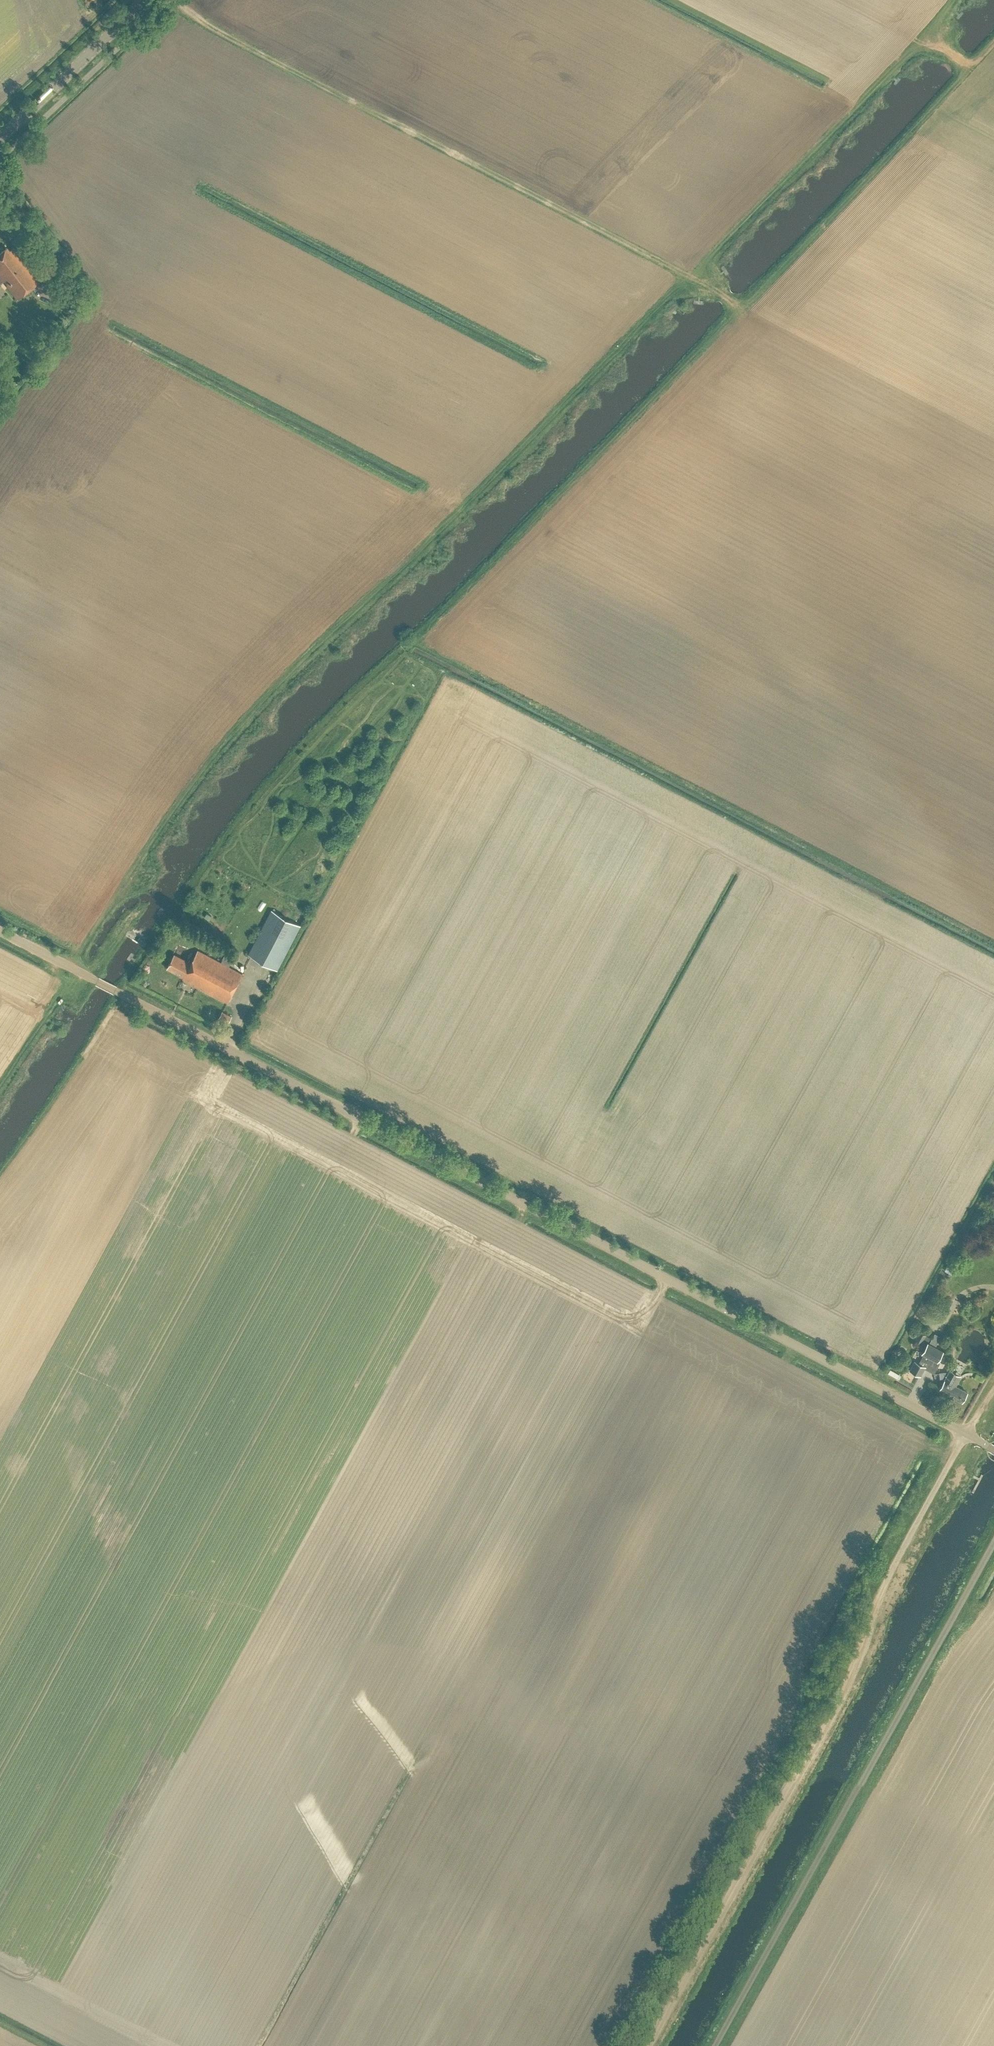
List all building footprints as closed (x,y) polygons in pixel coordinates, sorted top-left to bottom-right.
[(18,297),(39,280),(12,247),(9,250),(6,246),(0,251),(0,274),(18,297)] [(273,910),(249,953),(277,968),(300,924),(273,910)] [(168,967),(185,976),(184,978),(227,1001),(242,973),(198,950),(192,962),(175,954),(168,967)] [(229,965),(232,960),(224,955),(221,961),(229,965)] [(229,1023),(233,1015),(223,1010),(219,1018),(229,1023)] [(925,1335),(919,1332),(915,1339),(921,1343),(925,1335)] [(920,1374),(924,1367),(933,1372),(947,1371),(945,1351),(927,1342),(922,1352),(923,1353),(919,1362),(914,1360),(910,1369),(920,1374)] [(959,1378),(948,1372),(939,1389),(961,1401),(967,1391),(955,1384),(959,1378)]
